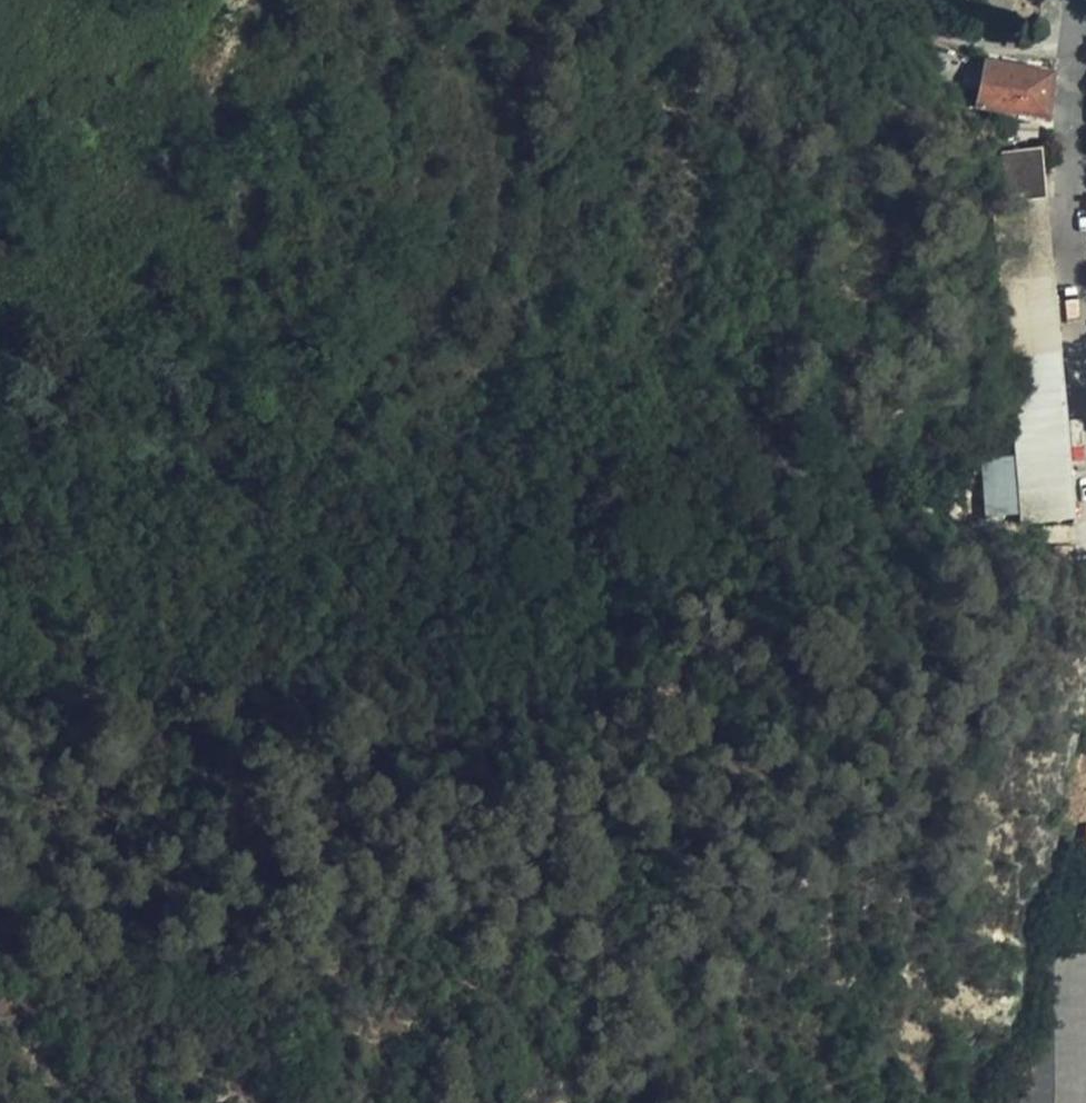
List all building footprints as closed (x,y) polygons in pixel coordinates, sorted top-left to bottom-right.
[(1048,117),(1055,76),(992,63),(992,65),(978,62),(973,85),(987,88),(984,107),(1048,117)] [(1078,522),(1043,200),(993,206),(1027,526),(1078,522)]
